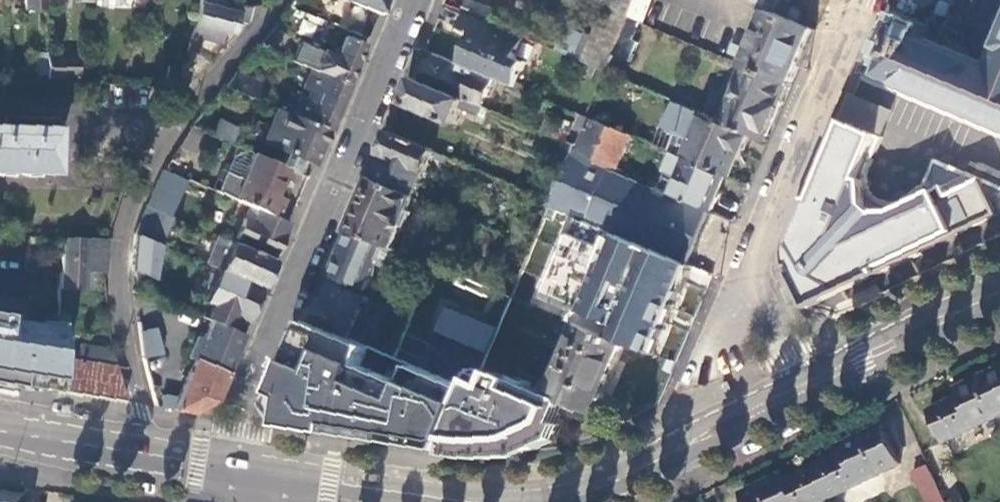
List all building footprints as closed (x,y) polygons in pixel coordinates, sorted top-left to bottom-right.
[(43,10),(43,0),(20,0),(20,11),(43,10)] [(223,0),(199,0),(190,35),(222,43),(225,31),(231,33),(234,22),(246,25),(250,7),(223,0)] [(377,14),(383,0),(342,0),(377,14)] [(637,0),(611,0),(594,42),(585,65),(599,71),(606,74),(608,70),(614,56),(630,19),(631,17),(637,0)] [(631,17),(643,22),(654,0),(637,0),(631,17)] [(828,0),(775,0),(747,67),(792,86),(824,8),(828,0)] [(462,13),(482,21),(488,9),(467,2),(462,13)] [(519,55),(526,40),(482,21),(462,13),(457,29),(471,35),(459,65),(495,81),(516,90),(529,60),(519,55)] [(633,42),(640,23),(630,19),(614,56),(631,63),(639,44),(633,42)] [(998,69),(928,40),(931,32),(905,21),(890,56),(895,58),(887,76),(999,124),(999,63),(998,69)] [(585,65),(594,42),(566,30),(556,52),(585,65)] [(355,66),(364,45),(343,36),(334,57),(300,42),(292,62),(310,70),(347,85),(355,66)] [(45,77),(45,59),(44,54),(34,54),(34,78),(45,77)] [(495,81),(459,65),(435,56),(423,83),(464,101),(484,109),(495,81)] [(45,83),(77,83),(76,59),(45,59),(45,77),(45,83)] [(779,116),(792,86),(747,67),(723,123),(751,134),(768,142),(779,116)] [(337,108),(347,85),(310,70),(302,89),(307,91),(304,99),(301,98),(293,117),(327,131),(337,108)] [(625,77),(608,70),(606,74),(606,75),(623,81),(625,77)] [(606,75),(606,74),(599,71),(595,83),(602,86),(606,75)] [(235,73),(223,87),(255,101),(262,84),(235,73)] [(423,83),(413,79),(407,95),(401,109),(406,111),(408,107),(453,126),(464,101),(423,83)] [(179,81),(176,93),(182,94),(190,86),(179,81)] [(676,103),(660,143),(664,145),(662,150),(679,156),(688,159),(728,175),(738,151),(743,153),(751,134),(723,123),(676,103)] [(279,151),(293,117),(275,109),(269,126),(256,120),(249,136),(262,142),(261,143),(279,151)] [(319,150),(327,131),(293,117),(279,151),(283,152),(278,164),(288,168),(296,172),(300,164),(295,163),(297,158),(301,160),(313,165),(319,150)] [(612,129),(585,119),(579,133),(585,135),(580,146),(576,148),(572,156),(596,166),(598,162),(612,129)] [(218,120),(211,136),(232,145),(239,129),(218,120)] [(804,215),(808,217),(803,230),(802,237),(803,243),(805,249),(808,252),(825,265),(829,272),(834,278),(844,283),(852,283),(855,283),(877,270),(880,274),(999,216),(999,189),(937,161),(928,183),(920,188),(906,201),(889,202),(873,196),(869,183),(870,170),(882,139),(842,122),(804,215)] [(50,173),(52,126),(0,124),(0,171),(28,172),(50,173)] [(200,131),(190,126),(177,147),(190,153),(200,131)] [(564,142),(565,143),(569,135),(556,129),(552,138),(564,142)] [(631,137),(612,129),(598,162),(618,170),(631,137)] [(585,135),(579,133),(573,146),(576,148),(580,146),(585,135)] [(458,162),(390,134),(384,148),(381,156),(386,158),(376,183),(414,199),(420,186),(425,174),(430,161),(454,171),(458,162)] [(576,148),(573,146),(565,143),(564,142),(558,157),(570,162),(572,156),(576,148)] [(252,153),(235,145),(230,157),(240,153),(242,158),(235,161),(246,166),(252,153)] [(276,197),(288,168),(278,164),(252,153),(246,166),(235,161),(226,165),(215,191),(249,206),(258,210),(274,217),(282,199),(276,197)] [(572,156),(570,162),(550,209),(577,220),(690,266),(712,213),(673,196),(596,166),(572,156)] [(688,159),(679,156),(675,166),(684,170),(688,159)] [(684,170),(673,196),(712,213),(728,175),(688,159),(684,170)] [(158,181),(147,206),(170,216),(181,190),(176,188),(181,177),(162,169),(160,175),(158,181)] [(429,176),(425,174),(420,186),(425,187),(429,176)] [(376,183),(371,181),(358,210),(350,231),(393,249),(414,199),(376,183)] [(170,216),(147,206),(135,234),(156,243),(161,245),(172,217),(170,216)] [(258,210),(249,206),(244,219),(253,222),(258,210)] [(280,242),(289,223),(274,217),(258,210),(253,222),(244,219),(234,243),(273,260),(280,242)] [(690,266),(577,220),(544,299),(583,316),(579,324),(582,325),(627,344),(654,356),(691,266),(690,266)] [(384,261),(380,269),(390,273),(399,252),(393,249),(350,231),(340,255),(330,278),(365,292),(379,259),(384,261)] [(156,243),(135,234),(133,271),(154,279),(156,243)] [(267,275),(273,260),(234,243),(215,235),(205,264),(216,269),(261,288),(267,275)] [(104,274),(107,240),(61,238),(59,290),(84,291),(85,273),(104,274)] [(251,311),(261,288),(216,269),(201,303),(211,307),(206,319),(209,321),(242,334),(251,311)] [(324,306),(319,304),(314,316),(311,324),(362,345),(366,337),(353,331),(364,304),(367,298),(333,284),(324,306)] [(846,293),(845,291),(827,297),(832,312),(879,297),(875,284),(846,293)] [(439,330),(489,352),(497,333),(447,312),(439,330)] [(32,388),(54,391),(56,357),(58,326),(0,318),(0,383),(32,388)] [(242,334),(209,321),(202,339),(196,337),(187,358),(193,361),(177,398),(163,393),(157,407),(193,413),(214,401),(236,348),(242,334)] [(362,345),(311,324),(302,345),(281,394),(276,407),(287,430),(322,435),(398,448),(446,456),(447,453),(473,391),(362,345)] [(627,344),(582,325),(554,396),(598,414),(627,344)] [(154,327),(139,330),(142,359),(160,354),(154,327)] [(56,357),(54,391),(87,396),(124,402),(118,369),(112,350),(85,347),(82,362),(56,357)] [(160,354),(142,359),(151,391),(168,387),(160,354)] [(995,368),(956,387),(959,394),(928,409),(944,441),(999,414),(999,378),(995,368)] [(500,379),(482,371),(480,375),(499,383),(500,379)] [(480,375),(473,391),(447,453),(466,456),(486,457),(500,456),(536,453),(560,441),(566,428),(561,426),(570,403),(554,396),(502,375),(500,379),(499,383),(480,375)] [(816,465),(830,496),(900,462),(881,423),(841,443),(844,450),(816,465)] [(910,465),(923,495),(937,488),(924,459),(910,465)] [(830,496),(816,465),(785,480),(781,473),(741,493),(746,501),(818,501),(830,496)] [(841,492),(845,501),(856,501),(887,489),(880,475),(841,492)] [(946,499),(947,501),(963,501),(959,493),(946,499)]
